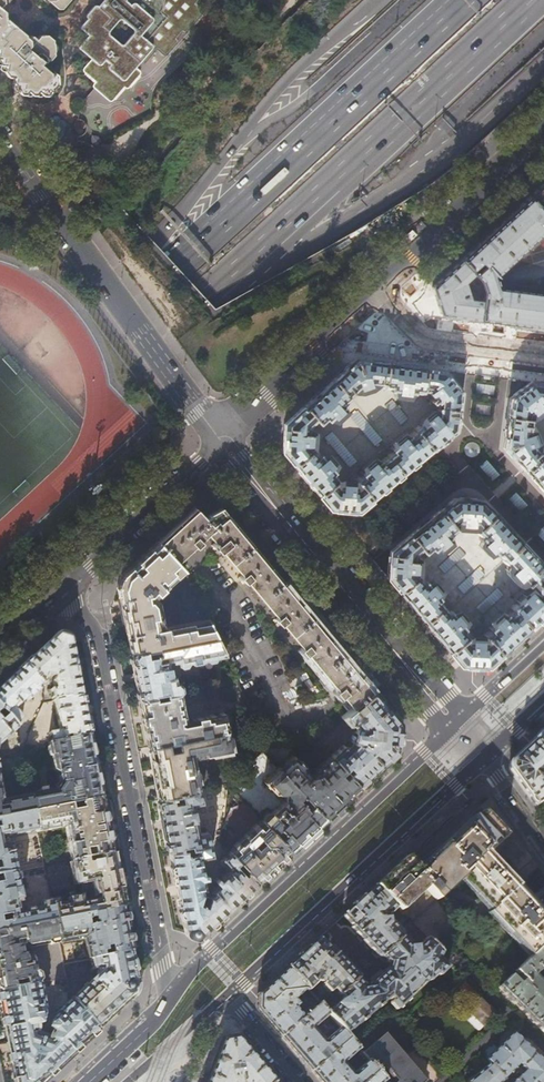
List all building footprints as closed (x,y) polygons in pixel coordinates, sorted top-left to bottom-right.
[(49,0),(58,8),(62,8),(69,0),(49,0)] [(112,102),(113,102),(114,102),(114,101),(126,87),(128,88),(129,88),(130,88),(131,87),(143,74),(143,72),(143,71),(143,70),(138,66),(142,61),(144,63),(145,63),(146,63),(146,62),(148,61),(159,49),(165,54),(166,54),(167,54),(168,54),(169,53),(179,41),(180,40),(180,39),(178,37),(183,31),(185,32),(186,32),(187,32),(188,31),(206,11),(206,10),(206,9),(206,8),(200,3),(202,0),(104,0),(100,4),(99,4),(99,3),(98,3),(97,3),(97,4),(96,5),(89,13),(88,14),(88,15),(88,16),(89,16),(82,23),(82,24),(82,25),(82,26),(90,33),(82,43),(81,44),(81,45),(81,46),(81,47),(82,47),(93,58),(84,68),(84,69),(84,70),(84,71),(87,73),(96,82),(95,83),(94,84),(94,85),(94,86),(94,87),(95,87),(111,101),(112,102)] [(4,64),(4,71),(7,76),(13,76),(13,83),(18,83),(18,90),(20,93),(25,93),(28,90),(31,93),(35,93),(38,90),(42,94),(47,94),(49,91),(49,88),(53,83),(57,82),(57,74),(43,63),(46,60),(49,59),(54,54),(53,51),(48,47),(52,41),(52,38),(48,35),(40,35),(37,39),(33,36),(30,36),(28,38),(27,37),(21,37),(17,34),(17,28),(10,28),(6,24),(5,12),(0,8),(0,64),(4,64)] [(214,18),(207,20),(205,26),(210,32),(217,30),(219,23),(214,18)] [(128,114),(121,111),(115,115),(116,122),(123,125),(128,121),(128,114)] [(432,287),(441,314),(543,327),(543,184),(432,287)] [(8,238),(8,247),(26,246),(26,238),(15,238),(8,238)] [(42,251),(32,258),(39,268),(49,261),(42,251)] [(460,392),(450,380),(442,370),(384,363),(355,359),(323,388),(284,424),(282,452),(305,479),(330,509),(342,510),(357,511),(378,494),(398,478),(443,440),(455,430),(460,392)] [(531,381),(520,390),(509,398),(503,448),(516,462),(543,492),(543,383),(531,381)] [(489,463),(482,469),(492,480),(498,474),(489,463)] [(488,507),(481,500),(453,498),(428,519),(399,543),(390,551),(388,579),(400,594),(460,665),(487,667),(490,664),(510,645),(536,622),(543,614),(543,568),(513,534),(488,507)] [(194,507),(157,542),(174,561),(189,546),(191,548),(198,543),(200,545),(202,543),(198,538),(206,531),(215,542),(213,544),(219,551),(216,553),(218,555),(222,551),(243,576),(240,577),(250,590),(253,588),(271,610),(269,612),(277,622),(275,624),(277,627),(281,623),(302,647),(297,651),(299,653),(301,651),(304,655),(307,653),(337,689),(334,691),(337,695),(335,697),(337,699),(342,695),(352,708),(359,702),(373,690),(359,674),(328,637),(296,598),(262,558),(230,519),(222,509),(204,518),(194,507)] [(174,561),(157,542),(121,575),(117,588),(119,601),(126,638),(129,654),(215,638),(206,619),(161,627),(159,616),(160,616),(157,602),(153,598),(182,570),(174,561)] [(57,634),(24,665),(42,685),(46,680),(48,677),(50,677),(49,681),(49,683),(52,683),(54,690),(46,691),(47,694),(51,694),(52,701),(54,701),(68,698),(68,700),(82,697),(75,665),(70,639),(57,634)] [(215,638),(129,654),(133,675),(138,700),(179,693),(177,682),(175,683),(173,674),(169,675),(166,663),(175,661),(175,665),(224,656),(215,638)] [(24,665),(0,687),(0,710),(2,712),(6,716),(15,726),(23,719),(14,710),(19,706),(20,709),(26,703),(24,701),(27,699),(31,704),(33,702),(31,699),(40,691),(38,688),(42,685),(24,665)] [(389,710),(373,690),(359,702),(363,708),(357,713),(352,708),(341,717),(347,725),(350,722),(355,728),(352,739),(348,740),(347,744),(348,745),(344,750),(341,747),(329,757),(342,770),(346,766),(350,770),(346,774),(358,787),(379,768),(396,752),(397,752),(397,751),(398,750),(398,749),(398,748),(399,736),(399,725),(399,724),(399,723),(399,722),(398,721),(389,710)] [(179,693),(138,700),(143,724),(148,747),(164,743),(173,742),(225,731),(221,713),(184,720),(179,693)] [(85,714),(82,697),(68,700),(68,698),(54,701),(55,710),(51,710),(52,714),(56,713),(56,716),(53,716),(55,725),(58,725),(60,731),(49,733),(51,743),(66,740),(74,739),(89,736),(85,714)] [(17,728),(17,727),(15,726),(6,716),(0,721),(0,743),(17,728)] [(542,732),(518,754),(510,761),(509,770),(522,787),(535,805),(543,799),(543,730),(542,732)] [(225,731),(173,742),(174,749),(166,750),(164,743),(148,747),(152,771),(157,798),(198,790),(191,759),(229,752),(225,731)] [(54,791),(44,792),(43,788),(38,789),(39,793),(30,795),(33,812),(71,805),(81,803),(101,799),(95,764),(89,736),(74,739),(75,745),(74,745),(73,746),(72,747),(71,748),(71,749),(71,750),(68,751),(66,740),(51,743),(48,744),(53,770),(57,773),(59,783),(54,791)] [(338,774),(342,770),(329,757),(315,771),(316,772),(313,775),(309,776),(309,774),(303,768),(304,767),(291,754),(277,768),(301,794),(310,803),(325,819),(337,807),(358,787),(346,774),(342,778),(338,774)] [(297,798),(301,794),(277,768),(263,781),(274,792),(283,794),(282,802),(262,821),(272,832),(278,827),(284,833),(279,839),(290,851),(313,830),(325,819),(310,803),(305,808),(302,804),(302,803),(297,798)] [(33,812),(30,795),(2,801),(0,790),(0,818),(33,812)] [(198,790),(157,798),(163,824),(168,852),(181,850),(180,846),(189,844),(190,848),(197,847),(208,844),(206,832),(196,834),(190,805),(200,803),(198,790)] [(107,827),(101,799),(81,803),(83,810),(72,812),(71,805),(33,812),(37,831),(37,832),(64,827),(71,861),(81,859),(80,852),(90,850),(92,857),(100,856),(112,853),(107,827)] [(374,886),(396,908),(425,937),(434,946),(458,924),(436,900),(462,876),(492,909),(490,911),(532,955),(543,943),(543,891),(532,902),(498,866),(506,859),(519,872),(533,859),(527,852),(498,812),(489,799),(479,809),(482,812),(469,823),(435,855),(420,870),(406,856),(391,870),(374,886)] [(279,839),(272,832),(262,821),(259,824),(244,807),(231,811),(225,822),(242,840),(230,852),(238,860),(247,870),(258,881),(270,870),(275,865),(290,851),(279,839)] [(6,835),(8,836),(37,831),(33,812),(0,818),(0,836),(6,835)] [(17,872),(11,845),(9,844),(1,846),(1,848),(0,849),(0,875),(17,872)] [(208,844),(197,847),(198,852),(185,855),(184,849),(181,850),(168,852),(171,867),(179,905),(184,933),(191,935),(200,906),(200,905),(196,904),(199,895),(202,894),(199,880),(205,878),(205,875),(202,875),(199,859),(211,857),(208,844)] [(234,865),(238,860),(230,852),(221,860),(229,868),(218,879),(216,878),(213,880),(217,885),(207,895),(207,897),(208,897),(205,907),(200,906),(191,935),(197,938),(230,907),(258,881),(247,870),(242,874),(234,865)] [(51,900),(55,921),(122,908),(117,881),(112,853),(100,856),(101,862),(93,864),(92,857),(81,859),(71,861),(76,884),(79,883),(81,894),(68,897),(69,904),(58,906),(57,899),(51,900)] [(0,875),(0,917),(7,915),(8,922),(0,923),(0,932),(55,921),(51,900),(39,903),(40,907),(24,910),(25,911),(20,912),(18,900),(21,899),(19,889),(20,889),(17,872),(0,875)] [(396,908),(374,886),(343,916),(351,927),(351,928),(350,929),(351,930),(351,931),(352,932),(363,944),(376,958),(377,959),(378,959),(379,959),(380,959),(381,958),(385,963),(385,964),(386,964),(386,965),(387,965),(388,965),(389,964),(387,967),(385,970),(384,970),(383,970),(382,971),(369,983),(369,984),(368,985),(368,986),(366,988),(363,989),(363,988),(363,987),(362,986),(357,981),(357,980),(358,979),(358,978),(357,978),(357,977),(356,976),(343,962),(332,949),(331,948),(330,948),(329,948),(328,948),(328,949),(319,938),(288,967),(308,991),(315,984),(315,982),(322,982),(321,986),(328,993),(332,989),(337,995),(338,994),(340,995),(339,1001),(326,1012),(329,1015),(340,1028),(346,1035),(389,997),(392,1000),(391,1001),(390,1001),(390,1002),(390,1003),(390,1004),(391,1004),(395,1008),(395,1009),(396,1009),(397,1009),(397,1008),(407,999),(436,973),(439,977),(449,968),(440,959),(441,954),(434,946),(425,937),(419,944),(419,946),(409,949),(409,947),(401,940),(400,932),(389,922),(386,922),(386,916),(389,915),(396,908)] [(131,951),(127,930),(122,908),(55,921),(59,942),(85,937),(90,960),(101,957),(112,955),(111,951),(114,950),(113,946),(119,945),(121,953),(131,951)] [(0,932),(0,991),(38,984),(32,957),(22,958),(20,946),(26,945),(29,947),(59,942),(55,921),(0,932)] [(532,955),(515,971),(523,979),(518,983),(510,975),(498,988),(508,998),(541,1030),(543,1027),(543,988),(543,987),(543,986),(533,976),(543,965),(543,943),(532,955)] [(135,970),(131,951),(121,953),(112,955),(101,957),(103,970),(70,1001),(98,1031),(133,998),(138,985),(135,970)] [(319,1004),(308,991),(288,967),(271,983),(258,995),(258,1009),(262,1013),(268,1021),(281,1036),(319,1004)] [(0,991),(0,1005),(7,1040),(15,1081),(44,1081),(79,1049),(98,1031),(70,1001),(55,1015),(56,1016),(49,1022),(51,1029),(55,1029),(55,1031),(54,1034),(41,1030),(39,1023),(40,1022),(41,1021),(42,1019),(42,1017),(42,1016),(42,1015),(41,1009),(43,1009),(38,984),(0,991)] [(469,1011),(484,1027),(496,1015),(471,990),(465,995),(475,1006),(469,1011)] [(326,1012),(319,1004),(281,1036),(300,1058),(311,1071),(323,1061),(320,1057),(324,1053),(328,1057),(349,1039),(346,1035),(340,1028),(324,1042),(313,1029),(329,1015),(326,1012)] [(374,1068),(381,1062),(396,1081),(397,1081),(424,1081),(425,1081),(384,1033),(361,1053),(368,1061),(374,1068)] [(503,1078),(518,1063),(526,1070),(514,1081),(543,1081),(543,1063),(518,1038),(512,1033),(497,1048),(490,1042),(481,1052),(490,1062),(503,1078)] [(237,1036),(224,1039),(213,1066),(207,1081),(274,1081),(275,1080),(255,1057),(237,1036)] [(349,1039),(328,1057),(331,1062),(327,1065),(323,1061),(311,1071),(321,1081),(356,1081),(357,1081),(366,1081),(378,1072),(374,1068),(368,1061),(352,1074),(343,1064),(359,1050),(349,1039)] [(503,1078),(490,1062),(468,1081),(500,1081),(504,1079),(503,1078)] [(378,1072),(366,1081),(386,1081),(378,1072)]
